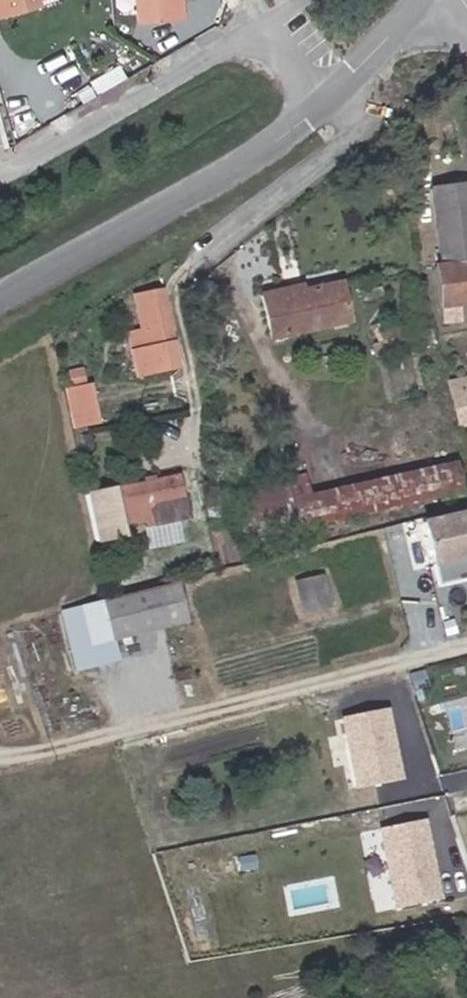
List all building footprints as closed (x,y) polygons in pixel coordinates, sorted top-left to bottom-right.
[(27,5),(25,0),(0,0),(0,13),(27,5)] [(180,0),(137,0),(138,20),(182,16),(180,0)] [(430,190),(440,268),(434,268),(440,307),(442,324),(461,321),(459,305),(466,304),(466,185),(430,190)] [(440,268),(430,190),(420,191),(430,269),(434,268),(440,268)] [(349,322),(341,283),(303,292),(291,295),(290,289),(262,295),(271,339),(349,322)] [(177,368),(161,291),(143,294),(147,312),(139,314),(142,332),(146,350),(133,353),(137,376),(177,368)] [(147,312),(143,294),(135,296),(139,314),(147,312)] [(146,350),(142,332),(129,335),(133,353),(146,350)] [(83,383),(82,372),(70,374),(72,385),(83,383)] [(466,379),(449,382),(458,425),(466,424),(466,382),(466,379)] [(73,429),(97,425),(90,385),(65,390),(73,429)] [(242,543),(462,493),(456,461),(309,495),(304,475),(230,491),(242,543)] [(175,521),(171,499),(184,496),(179,476),(86,495),(95,539),(121,533),(120,525),(145,520),(147,527),(175,521)] [(423,523),(437,586),(466,579),(466,513),(423,523)] [(329,605),(322,577),(297,583),(304,612),(329,605)] [(111,641),(186,622),(176,583),(107,600),(101,601),(111,641)] [(111,641),(101,601),(62,611),(77,670),(116,660),(111,641)] [(387,720),(380,696),(361,701),(367,720),(376,717),(377,722),(387,720)] [(413,848),(421,825),(407,821),(400,844),(413,848)]
